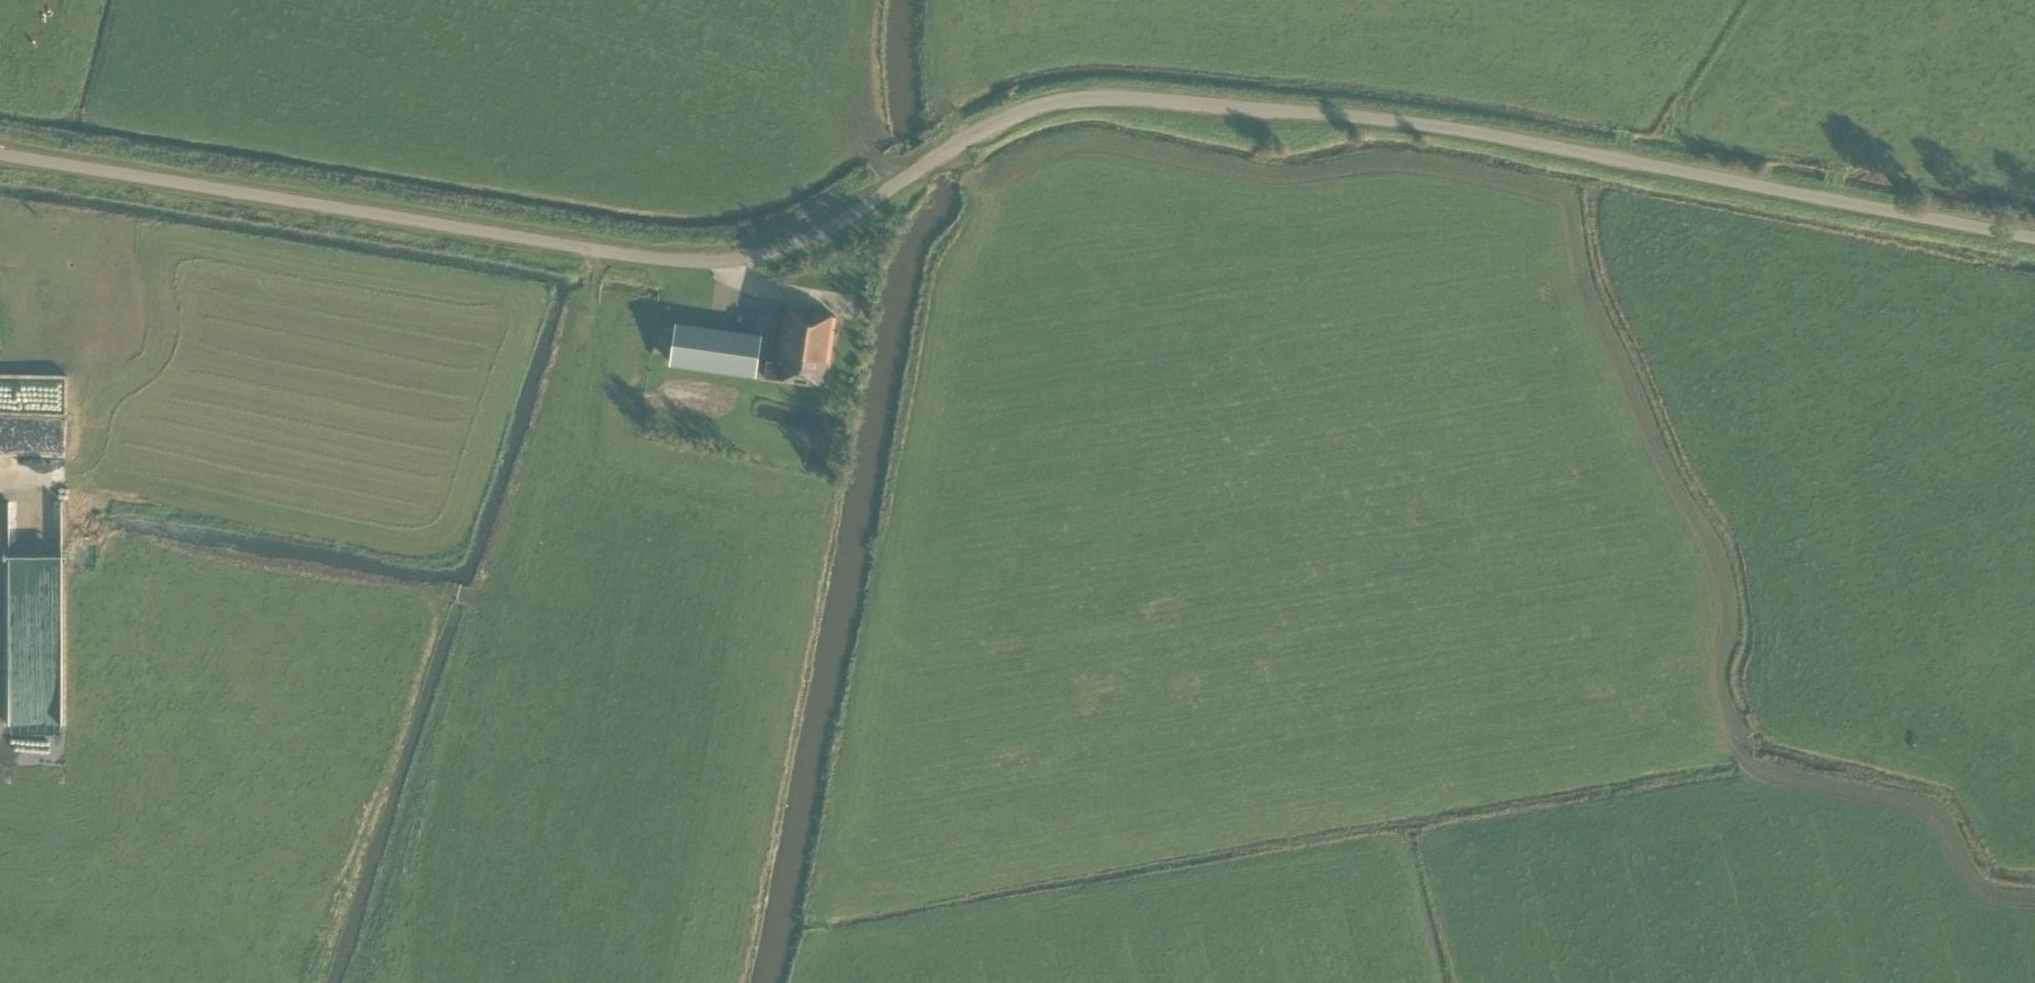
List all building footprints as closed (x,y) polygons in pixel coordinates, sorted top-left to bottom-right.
[(832,345),(834,326),(836,317),(820,315),(821,312),(785,307),(776,362),(766,361),(764,378),(778,380),(825,386),(832,345)] [(670,363),(756,375),(761,338),(675,326),(670,363)] [(64,724),(63,489),(6,489),(7,724),(19,724),(19,693),(35,693),(35,672),(45,672),(45,677),(55,677),(55,724),(64,724)]
